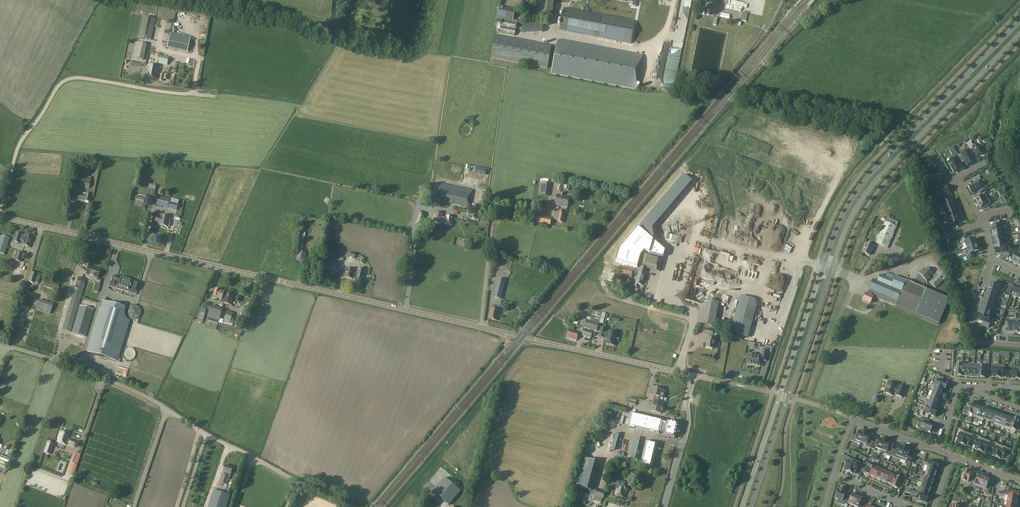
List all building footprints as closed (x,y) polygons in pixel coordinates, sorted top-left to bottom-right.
[(553,1),(546,0),(543,17),(551,18),(553,1)] [(523,12),(533,13),(535,7),(531,6),(531,7),(530,6),(524,5),(523,12)] [(499,7),(497,19),(501,20),(513,22),(515,10),(499,7)] [(635,21),(564,8),(559,30),(631,44),(635,21)] [(143,16),(139,37),(151,40),(155,18),(143,16)] [(502,20),(499,33),(515,36),(518,20),(513,20),(513,22),(502,20)] [(521,34),(542,33),(542,23),(520,24),(521,34)] [(171,33),(168,46),(188,51),(191,37),(171,33)] [(495,35),(491,58),(547,68),(551,45),(495,35)] [(133,58),(143,60),(147,45),(136,42),(133,58)] [(635,56),(557,42),(551,74),(635,90),(642,55),(635,54),(635,56)] [(160,55),(158,63),(167,65),(169,57),(160,55)] [(149,65),(147,77),(156,79),(159,67),(149,65)] [(971,141),(967,143),(972,153),(975,152),(975,153),(977,157),(983,154),(981,150),(982,150),(979,144),(974,147),(971,141)] [(1014,146),(1011,156),(1019,159),(1019,147),(1014,146)] [(966,152),(958,156),(962,163),(965,161),(967,166),(974,162),(971,156),(973,155),(970,149),(966,152)] [(952,163),(949,165),(951,169),(952,168),(955,174),(959,171),(959,170),(961,169),(961,168),(960,166),(959,166),(956,159),(951,162),(952,163)] [(937,169),(932,161),(923,166),(927,174),(937,169)] [(81,175),(79,187),(89,189),(91,177),(81,175)] [(931,177),(926,180),(928,182),(929,181),(933,187),(943,181),(940,175),(933,179),(931,177)] [(974,183),(968,186),(972,193),(981,188),(977,181),(980,180),(979,176),(973,180),(974,183)] [(936,187),(932,189),(934,193),(936,191),(940,199),(950,193),(946,186),(938,190),(936,187)] [(469,194),(439,188),(437,201),(466,207),(469,194)] [(548,189),(539,188),(538,195),(547,196),(548,189)] [(980,195),(974,198),(981,209),(988,205),(988,204),(990,203),(984,193),(985,192),(984,188),(978,192),(980,195)] [(77,193),(76,199),(89,202),(91,195),(82,193),(82,194),(77,193)] [(569,198),(557,195),(554,205),(567,207),(569,198)] [(156,205),(163,207),(168,208),(170,199),(158,196),(156,205)] [(370,203),(335,196),(334,201),(369,209),(370,203)] [(952,200),(943,203),(945,209),(954,205),(952,200)] [(178,205),(170,203),(169,209),(177,211),(178,205)] [(954,205),(945,209),(947,214),(956,211),(954,205)] [(412,212),(384,208),(383,214),(411,218),(412,212)] [(460,216),(464,217),(465,212),(452,209),(452,211),(451,211),(451,213),(454,214),(454,216),(459,218),(460,216)] [(555,212),(554,220),(558,220),(558,222),(563,223),(565,214),(563,214),(563,211),(560,210),(559,213),(555,212)] [(956,211),(947,214),(948,220),(958,216),(956,211)] [(425,213),(420,212),(416,223),(421,225),(425,213)] [(159,225),(162,215),(160,214),(154,213),(152,222),(160,224),(159,225)] [(446,219),(442,218),(443,214),(435,213),(433,222),(441,224),(441,222),(445,223),(445,224),(451,225),(453,217),(446,216),(446,219)] [(162,215),(159,225),(160,225),(160,226),(161,227),(163,228),(164,227),(164,226),(168,227),(168,226),(170,227),(171,223),(170,222),(169,222),(170,217),(162,215)] [(552,219),(537,215),(535,222),(550,226),(552,219)] [(958,216),(948,220),(951,225),(960,222),(958,216)] [(997,226),(991,227),(992,233),(1005,231),(1003,224),(1002,221),(996,222),(997,226)] [(887,248),(897,227),(885,222),(876,243),(887,248)] [(647,235),(638,228),(618,251),(616,261),(638,266),(641,252),(662,257),(665,249),(647,235)] [(296,247),(300,248),(304,232),(299,231),(296,247)] [(24,236),(21,235),(21,234),(16,232),(13,241),(18,243),(19,240),(22,241),(21,245),(30,247),(33,237),(25,235),(24,236)] [(0,237),(0,254),(4,255),(10,239),(0,236),(0,237)] [(967,249),(978,245),(977,242),(976,242),(975,239),(969,241),(968,238),(962,240),(963,243),(965,243),(967,249)] [(866,243),(862,252),(870,255),(871,251),(872,252),(874,247),(866,243)] [(978,245),(967,249),(969,255),(967,256),(969,259),(975,257),(973,253),(979,251),(978,248),(979,248),(978,245)] [(1008,246),(995,249),(997,255),(1002,254),(1003,257),(1009,256),(1008,253),(1009,253),(1008,246)] [(299,251),(297,259),(304,260),(306,253),(299,251)] [(23,254),(17,252),(14,261),(20,263),(23,254)] [(730,261),(732,254),(727,252),(724,259),(730,261)] [(640,266),(653,269),(659,271),(660,271),(659,271),(662,258),(644,253),(640,266)] [(773,278),(774,275),(782,276),(783,268),(777,267),(778,265),(776,265),(776,268),(774,267),(773,272),(775,272),(775,270),(777,270),(777,274),(772,274),(772,280),(776,281),(776,279),(773,278)] [(632,276),(632,266),(618,266),(618,276),(632,276)] [(88,267),(85,275),(97,279),(100,270),(88,267)] [(639,267),(635,284),(641,285),(645,268),(639,267)] [(924,268),(919,273),(926,281),(930,278),(929,277),(933,273),(928,267),(925,269),(924,268)] [(354,277),(354,279),(357,280),(363,281),(365,270),(359,269),(358,268),(356,274),(356,276),(355,276),(355,277),(354,277)] [(356,276),(356,274),(354,273),(354,270),(347,269),(345,277),(352,279),(354,279),(354,277),(355,277),(355,276),(356,276)] [(869,290),(867,295),(873,297),(895,306),(895,305),(906,281),(906,280),(895,276),(887,272),(885,277),(880,275),(877,281),(872,279),(868,289),(869,290)] [(28,282),(34,284),(35,282),(38,283),(40,276),(31,273),(28,282)] [(935,289),(943,281),(938,275),(929,283),(935,289)] [(112,276),(109,285),(115,287),(116,285),(118,285),(116,289),(123,291),(126,279),(125,278),(120,277),(119,279),(118,278),(112,276)] [(78,277),(62,330),(71,332),(86,279),(78,277)] [(498,278),(493,297),(501,299),(506,280),(498,278)] [(126,279),(123,291),(129,293),(130,289),(131,289),(131,291),(136,292),(139,283),(134,281),(134,282),(132,282),(132,281),(133,281),(132,280),(132,281),(128,279),(127,279),(126,279)] [(45,280),(43,286),(57,291),(59,284),(45,280)] [(906,281),(895,305),(939,324),(949,299),(906,281)] [(788,294),(789,283),(779,282),(779,285),(762,283),(762,290),(778,292),(778,293),(788,294)] [(991,283),(989,289),(1000,293),(1002,287),(1003,284),(997,282),(996,285),(991,283)] [(224,292),(220,290),(216,289),(213,296),(218,297),(218,299),(222,300),(224,292)] [(989,289),(987,294),(999,298),(1000,293),(989,289)] [(232,306),(234,300),(236,301),(239,302),(241,297),(238,296),(237,298),(235,297),(235,295),(227,292),(223,303),(232,306)] [(865,294),(862,301),(870,304),(873,297),(867,295),(865,294)] [(987,294),(985,300),(997,303),(999,298),(987,294)] [(740,296),(736,311),(753,315),(756,305),(754,305),(755,300),(740,296)] [(48,314),(52,304),(36,299),(33,309),(48,314)] [(700,299),(698,315),(700,315),(700,320),(703,320),(702,325),(712,326),(715,301),(700,299)] [(985,300),(984,305),(995,309),(997,303),(985,300)] [(105,307),(101,306),(87,353),(118,362),(128,326),(118,323),(120,315),(125,316),(124,314),(124,312),(125,310),(126,308),(106,302),(105,307)] [(135,320),(139,318),(141,314),(141,310),(139,307),(135,305),(132,305),(128,307),(126,310),(126,314),(128,318),(131,319),(135,320)] [(984,305),(982,310),(992,313),(994,308),(995,309),(984,305)] [(80,306),(72,332),(85,337),(93,310),(80,306)] [(211,306),(207,320),(219,323),(223,309),(211,306)] [(497,320),(499,311),(491,309),(489,318),(497,320)] [(982,310),(980,315),(991,318),(990,318),(991,313),(992,314),(992,313),(982,310)] [(227,311),(224,321),(230,323),(233,323),(235,317),(233,316),(234,313),(227,311)] [(980,315),(978,321),(984,323),(983,326),(989,328),(990,324),(989,324),(991,318),(980,315)] [(600,320),(587,317),(584,328),(597,332),(600,320)] [(1006,320),(1005,326),(1009,326),(1008,332),(1015,333),(1016,320),(1009,319),(1009,320),(1006,320)] [(608,331),(608,333),(605,332),(606,329),(601,327),(598,337),(604,339),(604,338),(606,338),(605,344),(614,346),(617,333),(608,331)] [(582,336),(584,336),(591,338),(592,332),(583,329),(582,336)] [(705,329),(704,335),(708,336),(708,337),(706,348),(713,349),(714,349),(715,348),(716,346),(715,345),(714,345),(715,339),(712,338),(714,330),(705,329)] [(579,332),(569,330),(567,338),(576,341),(579,332)] [(749,354),(747,364),(760,367),(761,361),(766,362),(768,350),(762,349),(761,357),(749,354)] [(980,365),(979,376),(979,378),(985,378),(985,372),(988,372),(988,370),(989,364),(989,362),(985,362),(985,365),(980,365)] [(989,364),(988,370),(992,371),(992,377),(994,377),(994,378),(997,378),(998,366),(993,366),(993,364),(989,364)] [(999,365),(998,366),(997,378),(1001,378),(1001,377),(1004,378),(1004,372),(1008,372),(1008,365),(999,365)] [(1008,365),(1008,372),(1012,372),(1011,378),(1014,378),(1014,379),(1017,379),(1018,366),(1008,365)] [(936,376),(933,385),(935,386),(934,386),(944,390),(945,390),(947,384),(941,382),(943,378),(936,376)] [(899,386),(898,388),(896,387),(896,385),(888,382),(885,388),(887,389),(885,393),(884,392),(884,393),(892,396),(893,392),(896,393),(895,395),(901,397),(905,389),(899,386)] [(944,390),(934,386),(933,391),(942,395),(944,390)] [(652,390),(651,390),(650,394),(652,394),(651,395),(656,396),(654,401),(653,401),(650,411),(661,414),(663,403),(664,398),(666,390),(653,387),(652,390)] [(942,395),(933,391),(931,396),(940,400),(942,395)] [(940,400),(931,396),(928,402),(938,405),(940,400)] [(928,402),(926,407),(936,411),(938,405),(928,402)] [(963,413),(963,414),(969,416),(969,414),(973,415),(977,406),(977,405),(971,403),(969,409),(965,407),(964,411),(963,413)] [(936,411),(926,407),(925,406),(923,412),(921,411),(919,415),(927,418),(929,415),(934,417),(937,411),(936,411)] [(982,408),(977,406),(973,415),(978,417),(982,408)] [(982,408),(978,417),(978,419),(984,421),(984,419),(987,410),(982,408)] [(993,412),(987,410),(984,419),(989,421),(993,412)] [(993,412),(989,421),(994,423),(998,414),(993,412)] [(641,415),(631,413),(628,428),(655,434),(656,433),(658,434),(657,436),(670,439),(670,438),(674,439),(676,430),(677,430),(678,424),(674,423),(668,422),(667,422),(663,421),(641,415)] [(998,414),(994,423),(994,425),(999,427),(1003,416),(998,414)] [(1008,417),(1003,416),(999,427),(1004,428),(1008,417)] [(1014,419),(1008,417),(1004,428),(1010,430),(1014,419)] [(924,432),(924,431),(930,433),(933,426),(933,425),(932,426),(927,424),(928,421),(921,418),(920,422),(922,423),(919,430),(924,432)] [(1014,419),(1010,430),(1015,432),(1016,431),(1019,421),(1019,420),(1014,418),(1014,419)] [(968,433),(959,429),(957,435),(960,436),(958,442),(960,443),(963,445),(967,434),(968,433)] [(861,443),(865,432),(861,431),(861,432),(859,431),(857,436),(853,435),(850,441),(860,445),(861,443)] [(67,440),(69,435),(60,432),(57,442),(65,445),(66,442),(69,443),(69,445),(75,447),(76,442),(71,440),(70,441),(67,440)] [(868,433),(865,432),(861,443),(866,445),(865,447),(870,448),(872,442),(868,440),(870,435),(868,434),(868,433)] [(967,434),(963,445),(966,446),(966,445),(969,446),(971,441),(974,442),(976,436),(973,434),(972,436),(969,435),(967,434)] [(985,439),(976,436),(974,442),(977,443),(975,449),(977,449),(977,450),(980,451),(985,439)] [(877,444),(872,442),(870,448),(875,450),(875,448),(881,450),(885,440),(881,439),(879,438),(877,444)] [(985,439),(980,451),(984,452),(986,453),(988,447),(991,448),(994,442),(990,441),(985,439)] [(881,450),(880,452),(890,456),(893,450),(888,448),(890,442),(888,442),(888,441),(885,440),(881,450)] [(47,441),(43,453),(50,455),(54,443),(47,441)] [(657,444),(646,441),(640,467),(651,469),(657,444)] [(1002,446),(994,442),(991,448),(994,450),(992,455),(994,456),(994,457),(998,458),(1002,446)] [(897,451),(893,450),(890,456),(900,460),(905,447),(902,446),(901,447),(899,446),(897,451)] [(1011,449),(1002,446),(998,458),(1001,459),(1003,459),(1005,454),(1009,455),(1011,449)] [(908,449),(905,447),(900,460),(910,463),(913,457),(908,455),(910,450),(908,449)] [(80,457),(76,456),(73,455),(70,462),(73,463),(77,465),(80,457)] [(854,462),(853,462),(848,459),(849,458),(844,456),(842,462),(846,464),(844,469),(846,470),(846,471),(849,472),(854,462)] [(598,462),(581,458),(573,486),(591,491),(591,488),(598,462)] [(854,460),(853,462),(854,462),(849,472),(852,474),(853,473),(855,474),(857,469),(862,471),(863,469),(864,465),(854,460)] [(923,462),(922,465),(937,470),(940,464),(935,462),(936,461),(932,460),(931,461),(930,461),(929,464),(923,462)] [(866,462),(864,465),(863,469),(865,470),(864,473),(865,473),(864,474),(867,475),(867,474),(870,475),(874,465),(866,462)] [(73,476),(77,466),(71,464),(68,474),(73,476)] [(874,465),(870,475),(875,478),(879,469),(873,467),(874,465)] [(937,470),(922,465),(928,466),(926,472),(935,475),(937,470)] [(227,488),(233,468),(225,466),(223,471),(224,472),(222,475),(218,485),(227,488)] [(430,488),(444,473),(439,469),(426,484),(430,488)] [(884,472),(879,469),(875,478),(881,480),(884,472)] [(970,487),(973,481),(969,480),(972,473),(966,471),(965,474),(963,473),(961,477),(963,478),(962,480),(966,482),(965,485),(970,487)] [(890,474),(884,472),(881,480),(886,483),(890,474)] [(922,473),(921,476),(923,477),(933,480),(935,475),(926,472),(925,474),(922,473)] [(890,474),(886,483),(892,485),(891,486),(896,477),(890,474)] [(896,477),(891,486),(897,489),(900,483),(902,485),(905,478),(900,475),(899,478),(896,477)] [(976,482),(973,481),(970,487),(976,489),(977,486),(981,487),(984,477),(979,475),(976,482)] [(923,477),(921,482),(931,486),(933,480),(923,477)] [(990,479),(984,477),(981,487),(984,489),(983,492),(988,494),(991,487),(987,486),(990,479)] [(461,491),(445,478),(433,491),(449,505),(461,491)] [(230,480),(226,494),(230,496),(235,481),(230,480)] [(630,484),(617,480),(615,488),(616,489),(614,495),(615,495),(614,495),(625,498),(626,494),(627,492),(630,484)] [(919,487),(919,488),(929,491),(931,486),(921,482),(921,483),(922,483),(920,488),(919,487)] [(838,492),(837,492),(834,498),(842,501),(840,504),(843,505),(844,505),(844,504),(847,497),(848,496),(844,495),(846,490),(840,487),(838,492)] [(591,491),(590,493),(594,494),(593,496),(603,498),(605,492),(591,488),(591,491)] [(919,488),(917,493),(928,497),(928,496),(929,491),(919,488)] [(226,494),(214,490),(208,506),(227,506),(230,496),(226,494)] [(907,490),(906,492),(911,494),(917,496),(916,499),(918,500),(918,501),(921,502),(922,501),(926,503),(928,497),(917,493),(912,491),(907,490)] [(1007,493),(999,491),(999,494),(1008,496),(1009,496),(1018,498),(1019,498),(1019,492),(1009,490),(1009,493),(1006,493),(1007,493)] [(847,497),(844,504),(847,505),(848,503),(853,506),(857,496),(852,494),(850,498),(847,497)] [(857,496),(853,506),(856,506),(861,506),(862,505),(860,504),(862,498),(857,496)]
